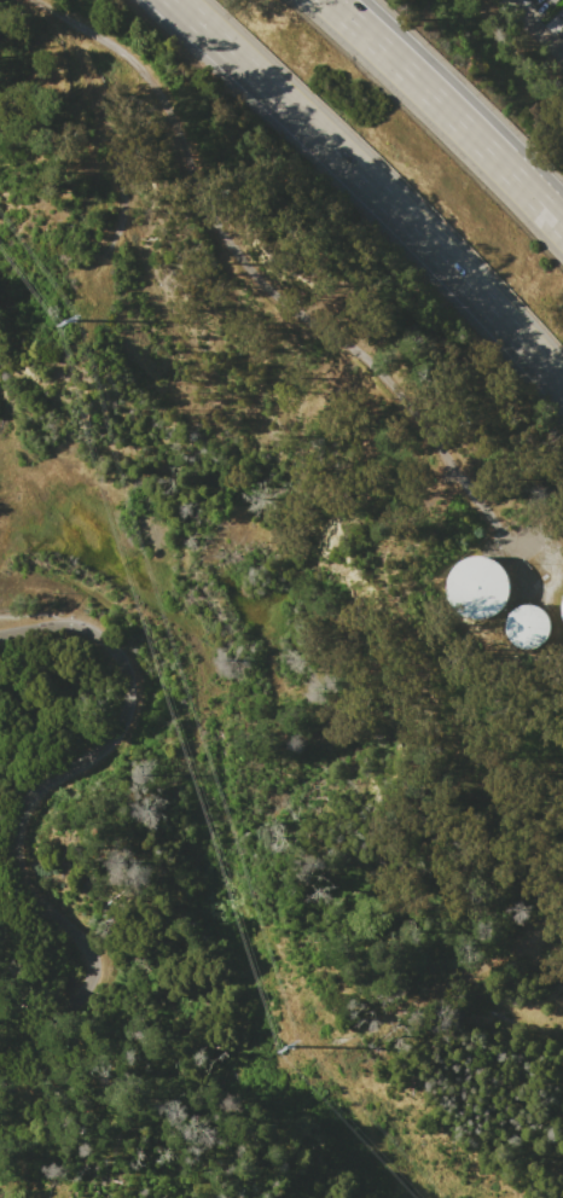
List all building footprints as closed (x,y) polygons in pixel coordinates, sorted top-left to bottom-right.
[(489,559),(499,565),(506,576),(509,588),(506,600),(499,611),(489,617),(477,620),(465,617),(454,611),(448,600),(445,588),(448,576),(454,566),(464,559),(477,557),(489,559)] [(533,605),(540,610),(546,617),(547,626),(546,634),(541,641),(534,647),(526,649),(516,647),(509,642),(504,635),(503,627),(504,617),(509,610),(516,605),(524,604),(533,605)]
